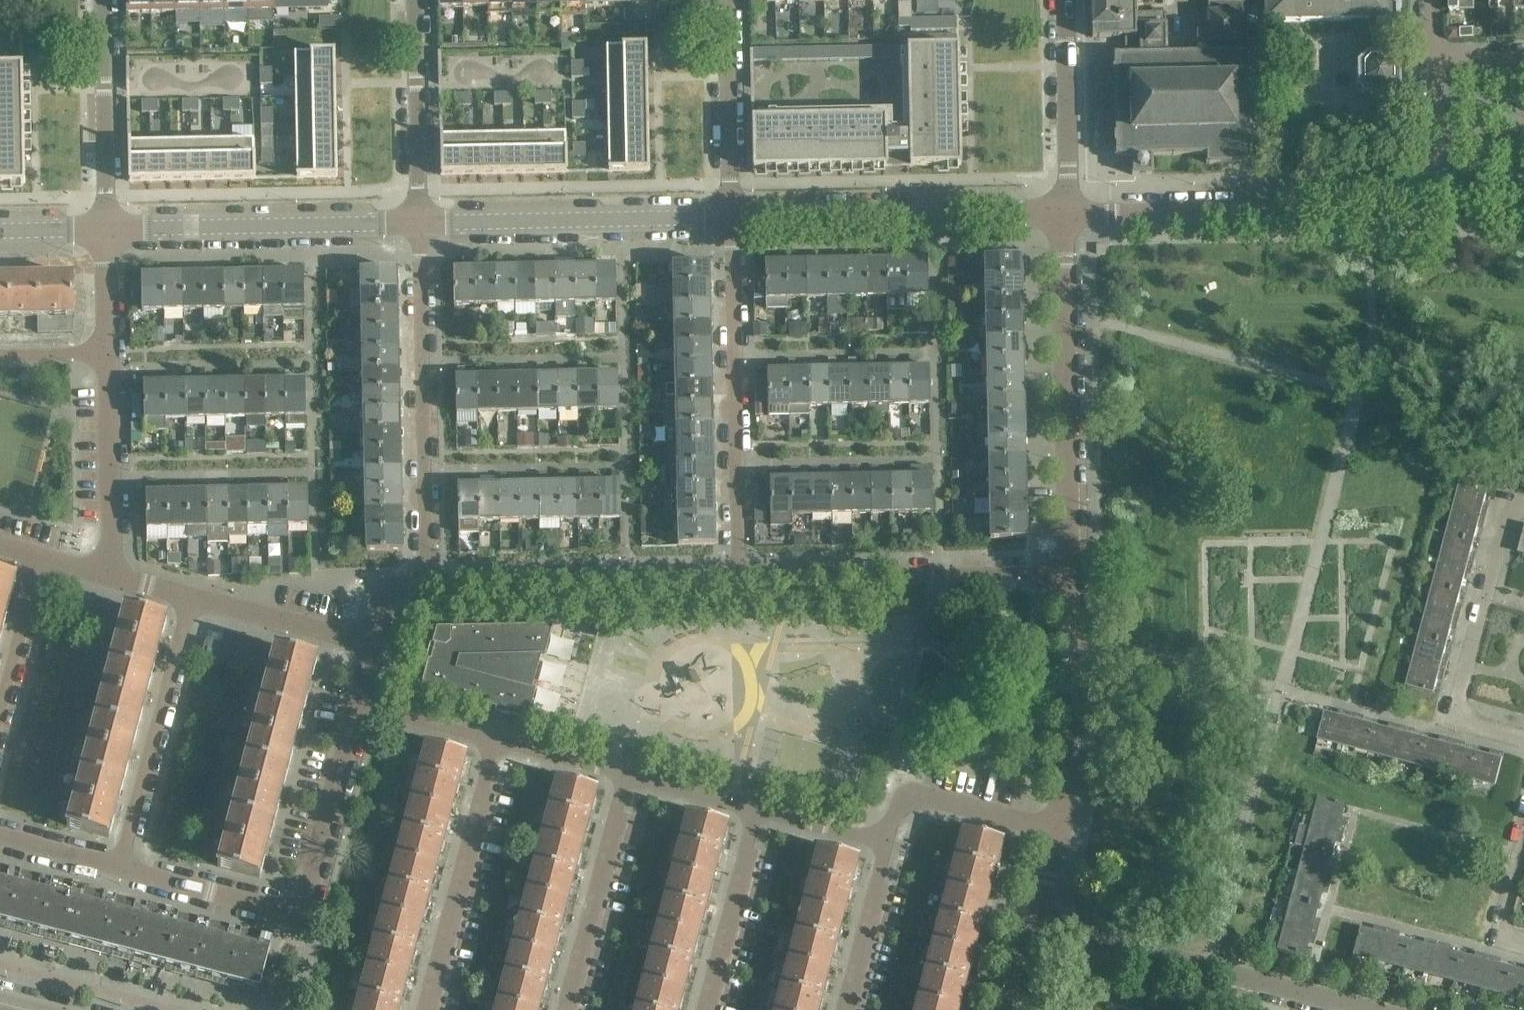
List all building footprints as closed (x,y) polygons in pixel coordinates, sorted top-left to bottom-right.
[(17,0),(0,0),(0,14),(15,13),(17,0)] [(151,0),(126,0),(126,13),(151,13),(151,0)] [(176,0),(151,0),(151,13),(176,12),(176,0)] [(200,0),(176,0),(176,12),(200,12),(200,0)] [(224,0),(200,0),(200,12),(224,12),(224,0)] [(248,0),(224,0),(224,12),(249,11),(248,0)] [(274,7),(274,0),(248,0),(249,11),(274,11),(274,7)] [(1135,0),(1091,0),(1092,38),(1125,37),(1136,37),(1136,25),(1136,13),(1135,0)] [(1399,62),(1390,54),(1383,54),(1383,32),(1403,31),(1403,0),(1265,0),(1266,22),(1368,20),(1368,32),(1372,32),(1372,54),(1365,54),(1356,63),(1357,88),(1366,97),(1391,97),(1400,87),(1399,62)] [(1450,11),(1460,11),(1460,0),(1450,0),(1450,11)] [(1490,10),(1500,10),(1500,0),(1490,0),(1490,10)] [(1251,126),(1250,79),(1251,79),(1252,78),(1254,77),(1255,76),(1257,74),(1257,73),(1257,71),(1257,70),(1257,68),(1257,67),(1256,66),(1255,64),(1254,63),(1253,62),(1251,61),(1249,61),(1249,51),(1248,2),(1208,3),(1209,52),(1166,53),(1140,54),(1125,54),(1113,54),(1115,157),(1131,156),(1132,175),(1152,175),(1152,156),(1206,155),(1206,164),(1251,163),(1251,144),(1252,144),(1254,143),(1256,142),(1257,141),(1257,140),(1258,139),(1259,137),(1259,136),(1259,135),(1259,133),(1258,132),(1257,130),(1256,129),(1255,128),(1253,127),(1251,126)] [(1151,25),(1150,13),(1136,13),(1136,25),(1139,25),(1151,25)] [(1165,24),(1165,13),(1150,13),(1151,25),(1165,24)] [(910,29),(956,28),(956,17),(898,18),(898,26),(910,26),(910,29)] [(1166,53),(1165,24),(1151,25),(1139,25),(1140,54),(1166,53)] [(1140,54),(1139,25),(1136,25),(1136,37),(1125,37),(1125,54),(1140,54)] [(918,47),(957,47),(957,34),(917,35),(918,47)] [(21,48),(21,36),(0,36),(0,48),(21,48)] [(607,69),(646,68),(645,46),(607,47),(607,69)] [(751,61),(889,58),(889,46),(750,49),(751,61)] [(752,119),(753,169),(885,166),(885,164),(910,164),(910,166),(959,165),(957,47),(918,47),(907,48),(909,133),(885,134),(884,117),(752,119)] [(294,54),(294,75),(333,74),(333,53),(294,54)] [(22,66),(21,54),(0,54),(0,66),(22,66)] [(572,69),(584,69),(584,61),(572,61),(572,69)] [(24,184),(22,66),(0,66),(0,184),(24,184)] [(259,68),(259,76),(271,76),(271,68),(259,68)] [(607,69),(608,89),(646,88),(646,68),(607,69)] [(572,69),(572,77),(584,77),(584,69),(572,69)] [(294,75),(295,96),(334,95),(333,74),(294,75)] [(259,84),(271,84),(271,76),(259,76),(259,84)] [(608,89),(608,110),(647,109),(646,88),(608,89)] [(295,96),(295,116),(334,115),(334,95),(295,96)] [(222,99),(223,111),(231,110),(230,98),(222,99)] [(230,98),(231,110),(239,110),(238,98),(230,98)] [(182,99),(182,111),(190,111),(190,99),(182,99)] [(190,99),(190,111),(198,111),(198,99),(190,99)] [(141,100),(141,112),(149,112),(149,100),(141,100)] [(149,112),(157,112),(157,100),(149,100),(149,112)] [(573,110),(585,110),(585,102),(573,102),(573,110)] [(535,104),(536,116),(544,116),(543,104),(535,104)] [(543,104),(544,116),(552,116),(551,104),(543,104)] [(495,105),(495,117),(503,117),(502,105),(495,105)] [(502,105),(503,117),(511,117),(511,105),(502,105)] [(454,118),(462,118),(462,106),(454,106),(454,118)] [(462,118),(470,118),(470,106),(462,106),(462,118)] [(260,109),(260,117),(272,116),(272,108),(260,109)] [(608,110),(608,130),(647,129),(647,109),(608,110)] [(573,110),(573,118),(585,118),(585,110),(573,110)] [(295,116),(296,136),(335,135),(334,115),(295,116)] [(260,117),(260,125),(272,124),(272,116),(260,117)] [(608,130),(609,150),(648,150),(647,129),(608,130)] [(524,135),(524,174),(545,173),(544,134),(524,135)] [(544,134),(545,173),(566,173),(566,159),(566,151),(566,143),(565,134),(544,134)] [(296,136),(296,157),(335,156),(335,135),(296,136)] [(483,136),(484,174),(504,174),(503,135),(483,136)] [(503,135),(504,174),(524,174),(524,135),(503,135)] [(441,136),(442,175),(463,175),(462,136),(441,136)] [(462,136),(463,175),(484,174),(483,136),(462,136)] [(231,141),(232,179),(254,179),(253,166),(253,158),(253,150),(253,140),(231,141)] [(191,142),(191,180),(212,180),(211,141),(191,142)] [(211,141),(212,180),(232,179),(231,141),(211,141)] [(128,143),(129,182),(151,181),(150,142),(128,143)] [(150,142),(151,181),(171,181),(170,142),(150,142)] [(170,142),(171,181),(191,180),(191,142),(170,142)] [(566,143),(566,151),(578,151),(578,143),(566,143)] [(253,150),(253,158),(265,157),(265,149),(253,150)] [(609,150),(609,172),(648,171),(648,150),(609,150)] [(566,151),(566,159),(578,159),(578,151),(566,151)] [(296,157),(297,178),(335,177),(335,156),(296,157)] [(253,158),(253,166),(265,165),(265,157),(253,158)] [(1106,245),(1096,246),(1097,256),(1106,256),(1106,245)] [(1021,278),(1021,257),(984,258),(985,279),(1021,278)] [(907,296),(906,259),(886,260),(887,296),(907,296)] [(928,295),(927,259),(906,259),(907,296),(928,295)] [(867,297),(866,260),(846,261),(847,297),(867,297)] [(887,296),(886,260),(866,260),(867,297),(887,296)] [(807,298),(806,261),(786,262),(787,298),(807,298)] [(827,297),(826,261),(806,261),(807,298),(827,297)] [(847,297),(846,261),(826,261),(827,297),(847,297)] [(787,298),(786,262),(765,262),(765,274),(766,299),(787,298)] [(709,284),(709,263),(672,264),(673,285),(709,284)] [(616,302),(615,265),(594,266),(595,302),(616,302)] [(555,303),(554,266),(534,267),(535,303),(555,303)] [(575,302),(574,266),(554,266),(555,303),(575,302)] [(595,302),(594,266),(574,266),(575,302),(595,302)] [(495,304),(494,267),(474,268),(475,304),(495,304)] [(515,304),(514,267),(494,267),(495,304),(515,304)] [(535,303),(534,267),(514,267),(515,304),(535,303)] [(475,304),(474,268),(453,268),(454,305),(475,304)] [(397,290),(397,269),(360,270),(361,291),(397,290)] [(283,308),(282,271),(262,272),(263,308),(283,308)] [(304,307),(303,271),(282,271),(283,308),(304,307)] [(223,309),(222,272),(202,273),(203,309),(223,309)] [(243,309),(242,272),(222,272),(223,309),(243,309)] [(263,308),(262,272),(242,272),(243,309),(263,308)] [(183,310),(182,273),(162,274),(163,310),(183,310)] [(203,309),(202,273),(182,273),(183,310),(203,309)] [(163,310),(162,274),(142,274),(142,311),(163,310)] [(766,299),(765,274),(754,274),(754,299),(766,299)] [(1021,298),(1021,278),(985,279),(985,299),(1021,298)] [(957,293),(957,280),(949,280),(949,293),(957,293)] [(709,304),(709,292),(709,284),(673,285),(673,305),(709,304)] [(646,297),(646,286),(636,286),(636,297),(646,297)] [(397,310),(397,298),(397,290),(361,291),(361,311),(397,310)] [(1022,318),(1021,298),(985,299),(986,319),(1022,318)] [(957,312),(957,300),(949,300),(949,313),(957,312)] [(710,324),(709,304),(673,305),(674,325),(710,324)] [(398,330),(397,310),(361,311),(362,331),(398,330)] [(1022,338),(1022,318),(986,319),(986,339),(1022,338)] [(867,332),(867,320),(859,320),(859,332),(867,332)] [(900,331),(900,321),(886,321),(886,331),(900,331)] [(509,336),(508,323),(496,324),(496,336),(509,336)] [(710,344),(710,324),(674,325),(674,345),(710,344)] [(848,333),(847,324),(839,324),(840,334),(848,333)] [(616,333),(616,325),(603,325),(604,334),(616,333)] [(797,334),(798,326),(787,325),(787,333),(797,334)] [(398,350),(398,330),(362,331),(362,351),(398,350)] [(1023,358),(1022,338),(986,339),(986,359),(1023,358)] [(711,364),(710,344),(674,345),(674,365),(711,364)] [(399,370),(398,350),(362,351),(362,371),(399,370)] [(909,404),(908,368),(896,368),(896,358),(889,358),(889,368),(888,368),(889,404),(909,404)] [(1023,378),(1023,358),(986,359),(987,379),(1023,378)] [(849,405),(848,369),(837,369),(836,359),(828,359),(828,369),(829,406),(849,405)] [(869,405),(868,368),(856,369),(856,359),(848,359),(848,369),(849,405),(869,405)] [(889,404),(888,368),(876,368),(876,359),(869,359),(869,368),(868,368),(869,405),(889,404)] [(809,415),(809,406),(808,370),(796,370),(796,360),(788,360),(788,370),(789,415),(809,415)] [(577,410),(576,374),(563,374),(563,364),(557,364),(557,374),(556,374),(557,411),(577,410)] [(597,410),(596,374),(584,374),(583,364),(577,364),(578,374),(576,374),(577,410),(597,410)] [(711,384),(711,364),(674,365),(675,385),(711,384)] [(517,412),(516,375),(503,376),(503,365),(498,366),(498,376),(496,376),(497,412),(517,412)] [(557,411),(556,374),(544,375),(543,365),(537,365),(537,375),(536,375),(537,411),(557,411)] [(930,403),(929,367),(908,368),(909,404),(930,403)] [(829,406),(828,369),(808,370),(809,406),(829,406)] [(399,390),(399,370),(362,371),(363,391),(399,390)] [(789,415),(788,370),(767,371),(767,372),(768,394),(768,416),(789,415)] [(768,394),(767,372),(755,372),(756,394),(768,394)] [(618,410),(617,373),(596,374),(597,410),(618,410)] [(537,411),(536,375),(516,375),(517,412),(537,411)] [(477,413),(476,376),(456,377),(456,413),(477,413)] [(497,412),(496,376),(476,376),(477,413),(497,412)] [(1023,398),(1023,378),(987,379),(987,399),(1023,398)] [(306,416),(305,379),(284,380),(285,416),(306,416)] [(265,417),(264,380),(244,381),(245,417),(265,417)] [(285,416),(284,380),(264,380),(265,417),(285,416)] [(205,418),(204,381),(184,382),(185,418),(205,418)] [(225,417),(224,381),(204,381),(205,418),(225,417)] [(245,417),(244,381),(224,381),(225,417),(245,417)] [(165,419),(164,382),(144,383),(144,419),(165,419)] [(185,418),(184,382),(164,382),(165,419),(185,418)] [(711,404),(711,384),(675,385),(675,405),(711,404)] [(400,410),(399,390),(363,391),(363,411),(400,410)] [(1024,418),(1023,398),(987,399),(987,419),(1024,418)] [(961,413),(960,401),(952,401),(953,414),(961,413)] [(712,424),(711,404),(675,405),(676,425),(712,424)] [(400,430),(400,410),(363,411),(364,431),(400,430)] [(1024,438),(1024,418),(987,419),(988,439),(1024,438)] [(712,444),(712,424),(676,425),(676,445),(712,444)] [(922,436),(921,430),(917,426),(911,426),(911,436),(922,436)] [(400,450),(400,430),(364,431),(364,451),(400,450)] [(529,444),(529,436),(518,435),(518,444),(529,444)] [(1025,458),(1024,438),(988,439),(988,459),(1025,458)] [(713,464),(712,444),(676,445),(676,465),(713,464)] [(401,470),(400,450),(364,451),(364,471),(401,470)] [(1025,478),(1025,458),(988,459),(989,479),(1025,478)] [(713,484),(713,464),(676,465),(677,485),(713,484)] [(932,512),(931,488),(931,476),(919,476),(919,466),(911,466),(911,476),(910,476),(911,513),(932,512)] [(871,513),(870,477),(859,477),(858,467),(850,467),(851,477),(850,477),(851,514),(871,513)] [(831,514),(830,478),(818,478),(817,468),(811,468),(811,478),(810,478),(811,515),(831,514)] [(401,490),(401,470),(364,471),(365,491),(401,490)] [(851,514),(850,477),(836,478),(836,471),(831,471),(831,478),(830,478),(831,514),(851,514)] [(599,519),(598,482),(586,482),(586,472),(580,472),(580,482),(578,482),(579,519),(599,519)] [(519,520),(518,484),(506,484),(506,474),(500,475),(500,484),(498,484),(499,521),(519,520)] [(911,513),(910,476),(890,477),(891,513),(911,513)] [(891,513),(890,477),(870,477),(871,513),(891,513)] [(653,486),(653,478),(641,479),(641,487),(653,486)] [(811,515),(810,478),(790,479),(791,515),(811,515)] [(1025,498),(1025,478),(989,479),(989,499),(1025,498)] [(791,515),(790,479),(770,479),(770,515),(791,515)] [(579,519),(578,482),(558,483),(559,519),(579,519)] [(620,518),(619,482),(598,482),(599,519),(620,518)] [(539,520),(538,483),(518,484),(519,520),(539,520)] [(559,519),(558,483),(538,483),(539,520),(559,519)] [(1484,506),(1488,490),(1462,483),(1455,509),(1487,517),(1489,508),(1484,506)] [(479,521),(478,484),(458,485),(458,521),(479,521)] [(499,521),(498,484),(478,484),(479,521),(499,521)] [(713,504),(713,484),(677,485),(677,505),(713,504)] [(964,500),(964,492),(959,487),(952,487),(952,499),(964,500)] [(308,525),(308,488),(287,489),(288,525),(308,525)] [(248,526),(247,489),(227,490),(228,526),(248,526)] [(268,526),(267,489),(247,489),(248,526),(248,535),(267,535),(267,526),(268,526)] [(288,525),(287,489),(267,489),(268,526),(288,525)] [(208,527),(207,490),(187,491),(188,527),(208,527)] [(228,526),(227,490),(207,490),(208,527),(228,526)] [(402,510),(401,490),(365,491),(365,511),(402,510)] [(168,528),(167,491),(146,492),(147,528),(168,528)] [(188,527),(187,491),(167,491),(168,528),(188,527)] [(1026,518),(1025,498),(989,499),(989,519),(1026,518)] [(714,524),(713,504),(677,505),(678,525),(714,524)] [(1484,527),(1487,517),(1455,509),(1449,534),(1474,541),(1479,525),(1484,527)] [(402,530),(402,510),(365,511),(366,531),(402,530)] [(1026,539),(1026,518),(989,519),(990,540),(1026,539)] [(714,545),(714,524),(678,525),(678,546),(714,545)] [(652,534),(653,526),(641,525),(641,534),(652,534)] [(402,551),(402,530),(366,531),(366,551),(402,551)] [(1470,557),(1474,541),(1449,534),(1442,560),(1473,568),(1476,558),(1470,557)] [(1471,577),(1473,568),(1442,560),(1435,585),(1461,592),(1465,576),(1471,577)] [(9,598),(14,579),(0,575),(0,633),(9,598)] [(1457,608),(1461,592),(1435,585),(1429,610),(1460,618),(1462,609),(1457,608)] [(117,637),(124,608),(126,608),(112,604),(104,633),(117,637)] [(150,674),(160,638),(165,619),(126,608),(124,608),(117,637),(110,663),(150,674)] [(1457,628),(1460,618),(1429,610),(1422,635),(1448,642),(1452,626),(1457,628)] [(530,691),(531,685),(539,657),(545,657),(553,624),(437,627),(432,643),(435,644),(431,659),(428,658),(420,691),(487,708),(488,705),(496,676),(504,678),(502,683),(530,691)] [(230,666),(237,637),(225,634),(222,646),(220,645),(215,663),(230,666)] [(1443,658),(1448,642),(1422,635),(1415,661),(1447,669),(1449,660),(1443,658)] [(242,670),(250,640),(237,637),(230,666),(242,670)] [(215,663),(220,645),(220,644),(207,640),(201,662),(214,666),(215,663)] [(255,673),(263,644),(250,640),(242,670),(255,673)] [(267,676),(275,648),(276,648),(277,647),(263,644),(255,673),(267,676)] [(301,714),(310,678),(315,658),(276,648),(275,648),(267,676),(260,703),(301,714)] [(1434,693),(1439,677),(1444,678),(1447,669),(1415,661),(1408,687),(1434,693)] [(136,728),(145,692),(150,674),(110,663),(96,717),(136,728)] [(528,719),(537,687),(531,685),(530,691),(502,683),(504,678),(496,676),(488,705),(496,707),(495,711),(528,719)] [(947,716),(950,705),(938,702),(935,712),(947,716)] [(286,768),(296,731),(301,714),(260,703),(246,757),(286,768)] [(1344,744),(1352,713),(1343,710),(1342,716),(1325,712),(1319,737),(1344,744)] [(1369,751),(1376,725),(1360,721),(1362,715),(1352,713),(1344,744),(1369,751)] [(122,782),(131,746),(136,728),(96,717),(81,772),(122,782)] [(1395,758),(1403,726),(1394,724),(1392,729),(1376,725),(1369,751),(1395,758)] [(1420,764),(1427,739),(1411,734),(1412,729),(1403,726),(1395,758),(1420,764)] [(1445,771),(1453,740),(1444,737),(1443,743),(1427,739),(1420,764),(1445,771)] [(459,775),(465,753),(458,751),(458,745),(438,740),(435,745),(427,743),(412,799),(450,809),(456,788),(457,789),(461,775),(459,775)] [(1470,778),(1477,752),(1461,748),(1463,742),(1453,740),(1445,771),(1470,778)] [(1496,785),(1504,753),(1494,751),(1493,756),(1477,752),(1470,778),(1496,785)] [(272,822),(282,786),(286,768),(246,757),(232,811),(272,822)] [(107,837),(116,804),(122,782),(81,772),(67,827),(107,837)] [(590,809),(596,788),(588,786),(588,780),(568,775),(565,780),(558,778),(543,834),(581,844),(586,823),(588,823),(592,810),(590,809)] [(1341,821),(1345,804),(1319,797),(1312,823),(1344,832),(1346,822),(1341,821)] [(443,844),(446,830),(445,830),(450,809),(412,799),(398,854),(436,864),(441,844),(443,844)] [(721,844),(727,822),(719,820),(719,815),(699,809),(696,814),(689,812),(674,869),(712,879),(717,858),(719,858),(722,845),(721,844)] [(257,877),(266,844),(272,822),(232,811),(217,867),(257,877)] [(1341,841),(1344,832),(1312,823),(1306,848),(1332,855),(1336,839),(1341,841)] [(995,864),(1001,840),(994,838),(993,832),(973,827),(971,832),(963,830),(948,886),(986,896),(993,873),(994,873),(997,865),(995,864)] [(574,879),(577,865),(575,865),(581,844),(543,834),(528,889),(566,899),(572,878),(574,879)] [(851,879),(857,857),(850,855),(850,849),(830,844),(827,849),(819,847),(804,903),(842,913),(848,892),(849,893),(853,879),(851,879)] [(1327,871),(1332,855),(1306,848),(1299,874),(1330,882),(1333,873),(1327,871)] [(428,899),(432,886),(430,885),(436,864),(398,854),(383,910),(421,920),(426,899),(428,899)] [(17,882),(19,882),(22,870),(0,865),(0,918),(7,920),(17,882)] [(704,913),(708,900),(706,899),(712,879),(674,869),(659,924),(697,934),(703,913),(704,913)] [(39,929),(49,890),(50,890),(53,879),(22,870),(19,882),(17,882),(7,920),(39,929)] [(1328,891),(1330,882),(1299,874),(1293,899),(1318,906),(1322,890),(1328,891)] [(71,937),(81,899),(82,899),(85,887),(53,879),(50,890),(49,890),(39,929),(71,937)] [(980,920),(986,896),(948,886),(934,942),(972,952),(978,928),(980,928),(982,920),(980,920)] [(102,945),(112,907),(113,907),(116,895),(85,887),(82,899),(81,899),(71,937),(102,945)] [(559,934),(562,920),(561,920),(566,899),(528,889),(514,944),(552,954),(557,933),(559,934)] [(134,954),(144,915),(145,915),(148,904),(116,895),(113,907),(112,907),(102,945),(134,954)] [(1314,922),(1318,906),(1293,899),(1286,924),(1317,933),(1320,923),(1314,922)] [(835,948),(838,934),(837,934),(842,913),(804,903),(790,958),(827,968),(833,948),(835,948)] [(165,962),(175,923),(176,924),(179,912),(148,904),(145,915),(144,915),(134,954),(165,962)] [(414,955),(417,941),(415,941),(421,920),(383,910),(369,965),(406,975),(412,954),(414,955)] [(196,970),(206,931),(207,932),(210,920),(199,917),(179,912),(176,924),(175,923),(165,962),(196,970)] [(228,978),(238,939),(239,940),(242,928),(210,920),(207,932),(206,931),(196,970),(228,978)] [(690,969),(693,955),(691,955),(697,934),(659,924),(645,979),(682,989),(688,968),(690,969)] [(1305,957),(1309,940),(1315,942),(1317,933),(1286,924),(1279,950),(1305,957)] [(1379,960),(1387,929),(1378,926),(1376,932),(1360,927),(1353,953),(1379,960)] [(260,987),(273,937),(242,928),(239,940),(238,939),(228,978),(260,987)] [(1404,967),(1411,941),(1395,936),(1396,931),(1387,929),(1379,960),(1404,967)] [(1429,973),(1438,942),(1428,939),(1427,945),(1411,941),(1404,967),(1429,973)] [(966,975),(972,952),(934,942),(919,997),(957,1007),(963,983),(965,984),(967,975),(966,975)] [(1455,980),(1461,954),(1445,950),(1447,944),(1438,942),(1429,973),(1455,980)] [(544,989),(548,976),(546,975),(552,954),(514,944),(499,1000),(537,1009),(543,989),(544,989)] [(1480,987),(1488,955),(1479,953),(1477,958),(1461,954),(1455,980),(1480,987)] [(1505,993),(1512,967),(1496,963),(1498,958),(1488,955),(1480,987),(1505,993)] [(824,990),(822,989),(827,968),(790,958),(776,1009),(817,1009),(818,1003),(820,1003),(824,990)] [(402,996),(401,996),(406,975),(369,965),(357,1009),(397,1009),(399,1009),(402,996)] [(1512,967),(1505,993),(1523,998),(1523,971),(1512,967)] [(677,1009),(682,989),(645,979),(636,1009),(677,1009)] [(957,1007),(919,997),(916,1009),(956,1009),(957,1007)] [(537,1009),(499,1000),(497,1009),(537,1009)]
